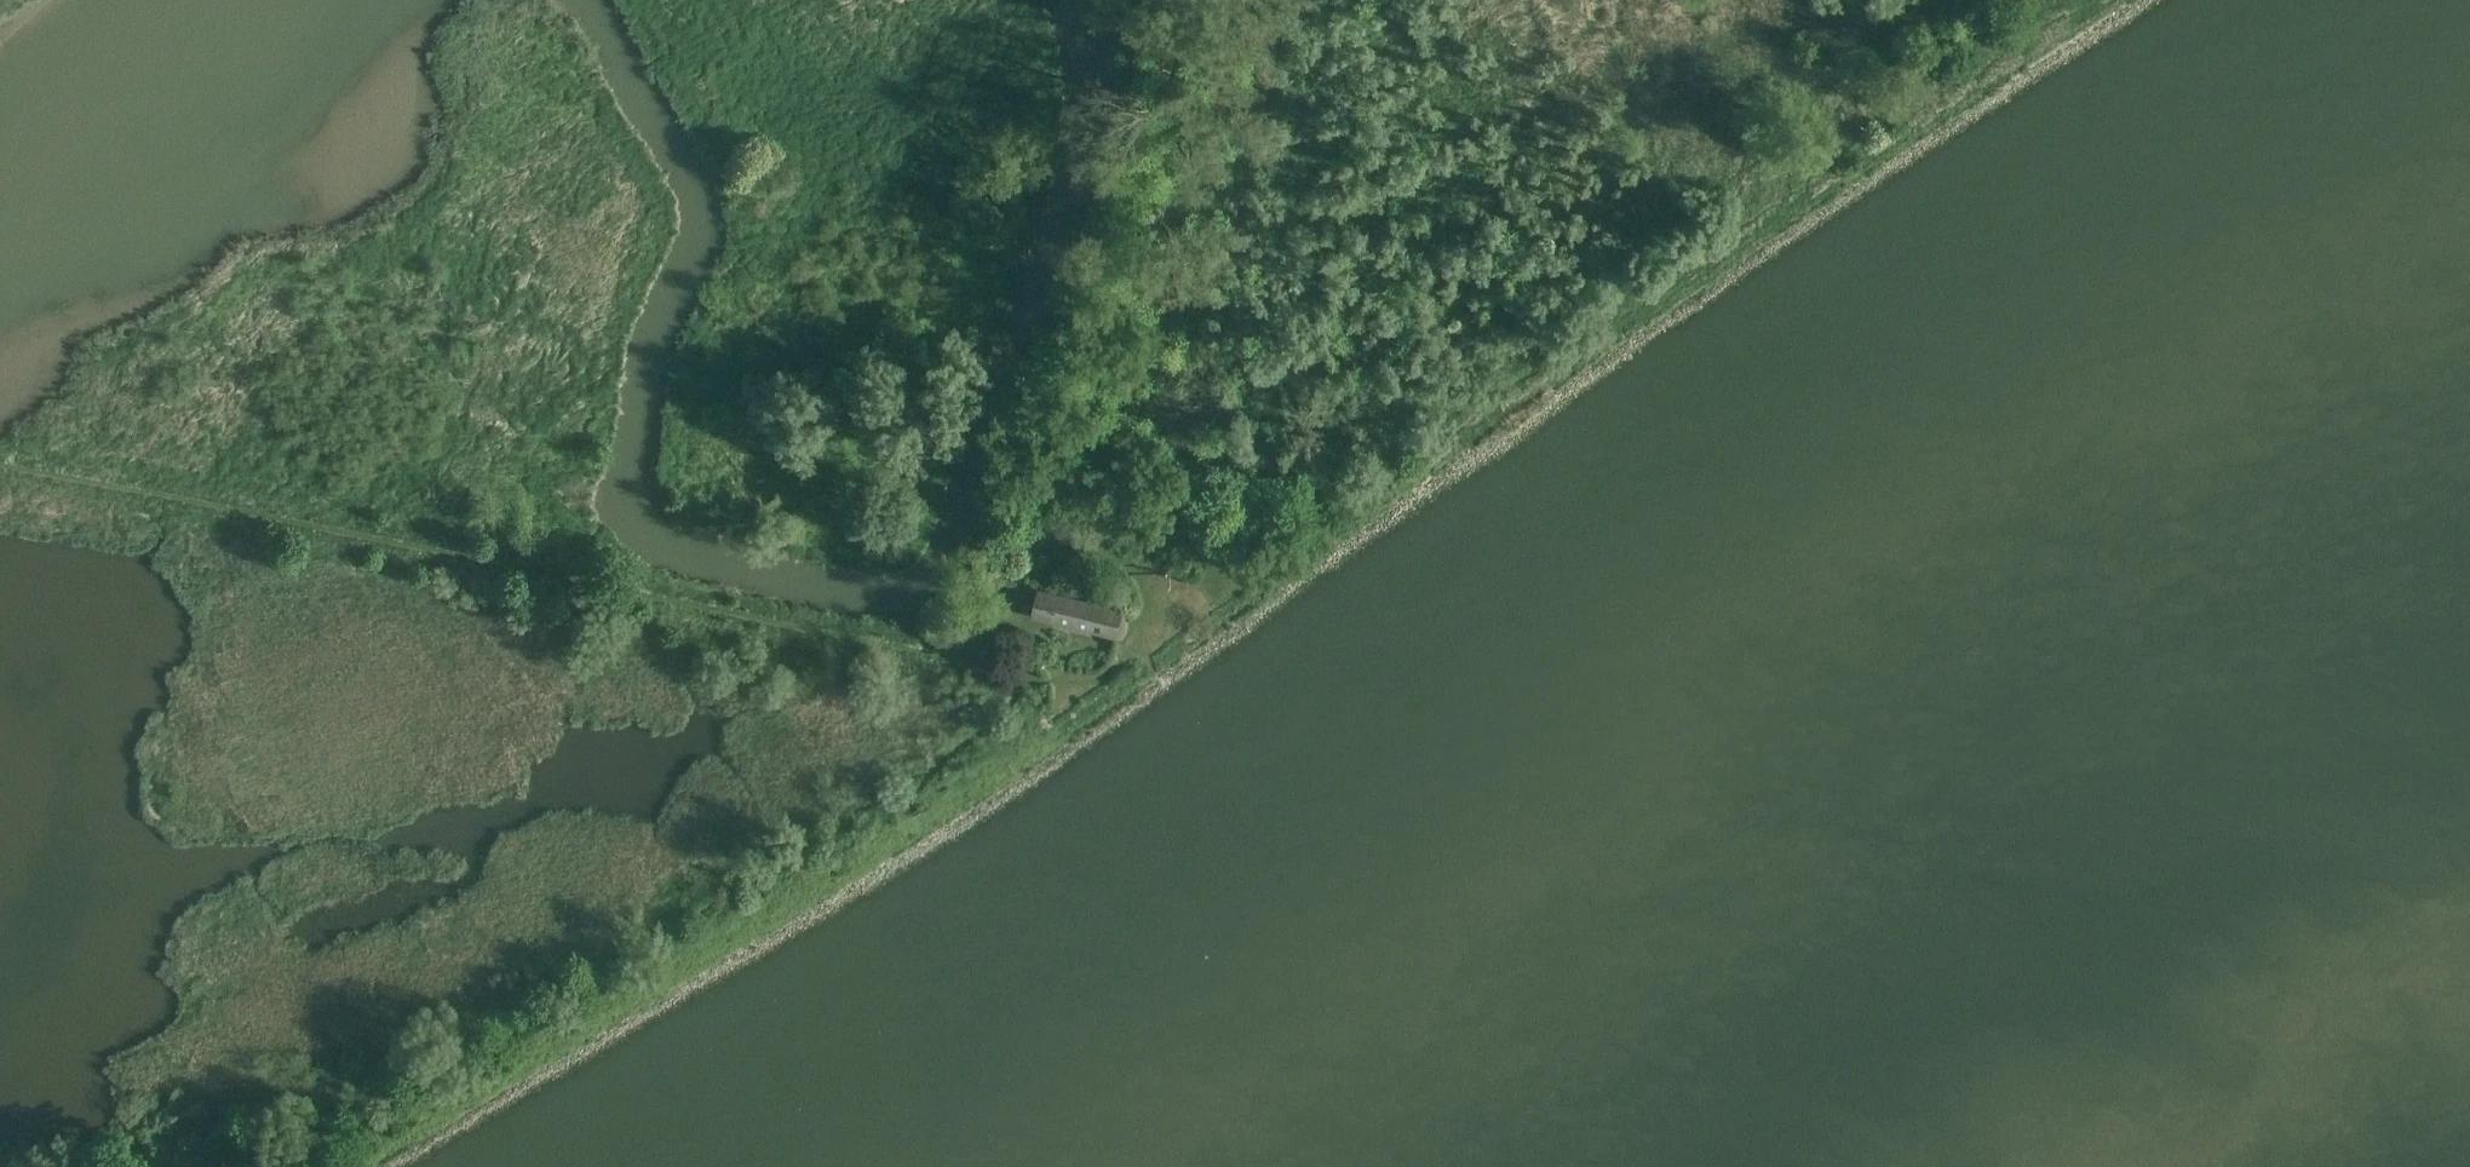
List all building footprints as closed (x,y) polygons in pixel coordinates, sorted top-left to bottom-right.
[(1038,588),(1031,617),(1117,638),(1124,609),(1038,588)]
